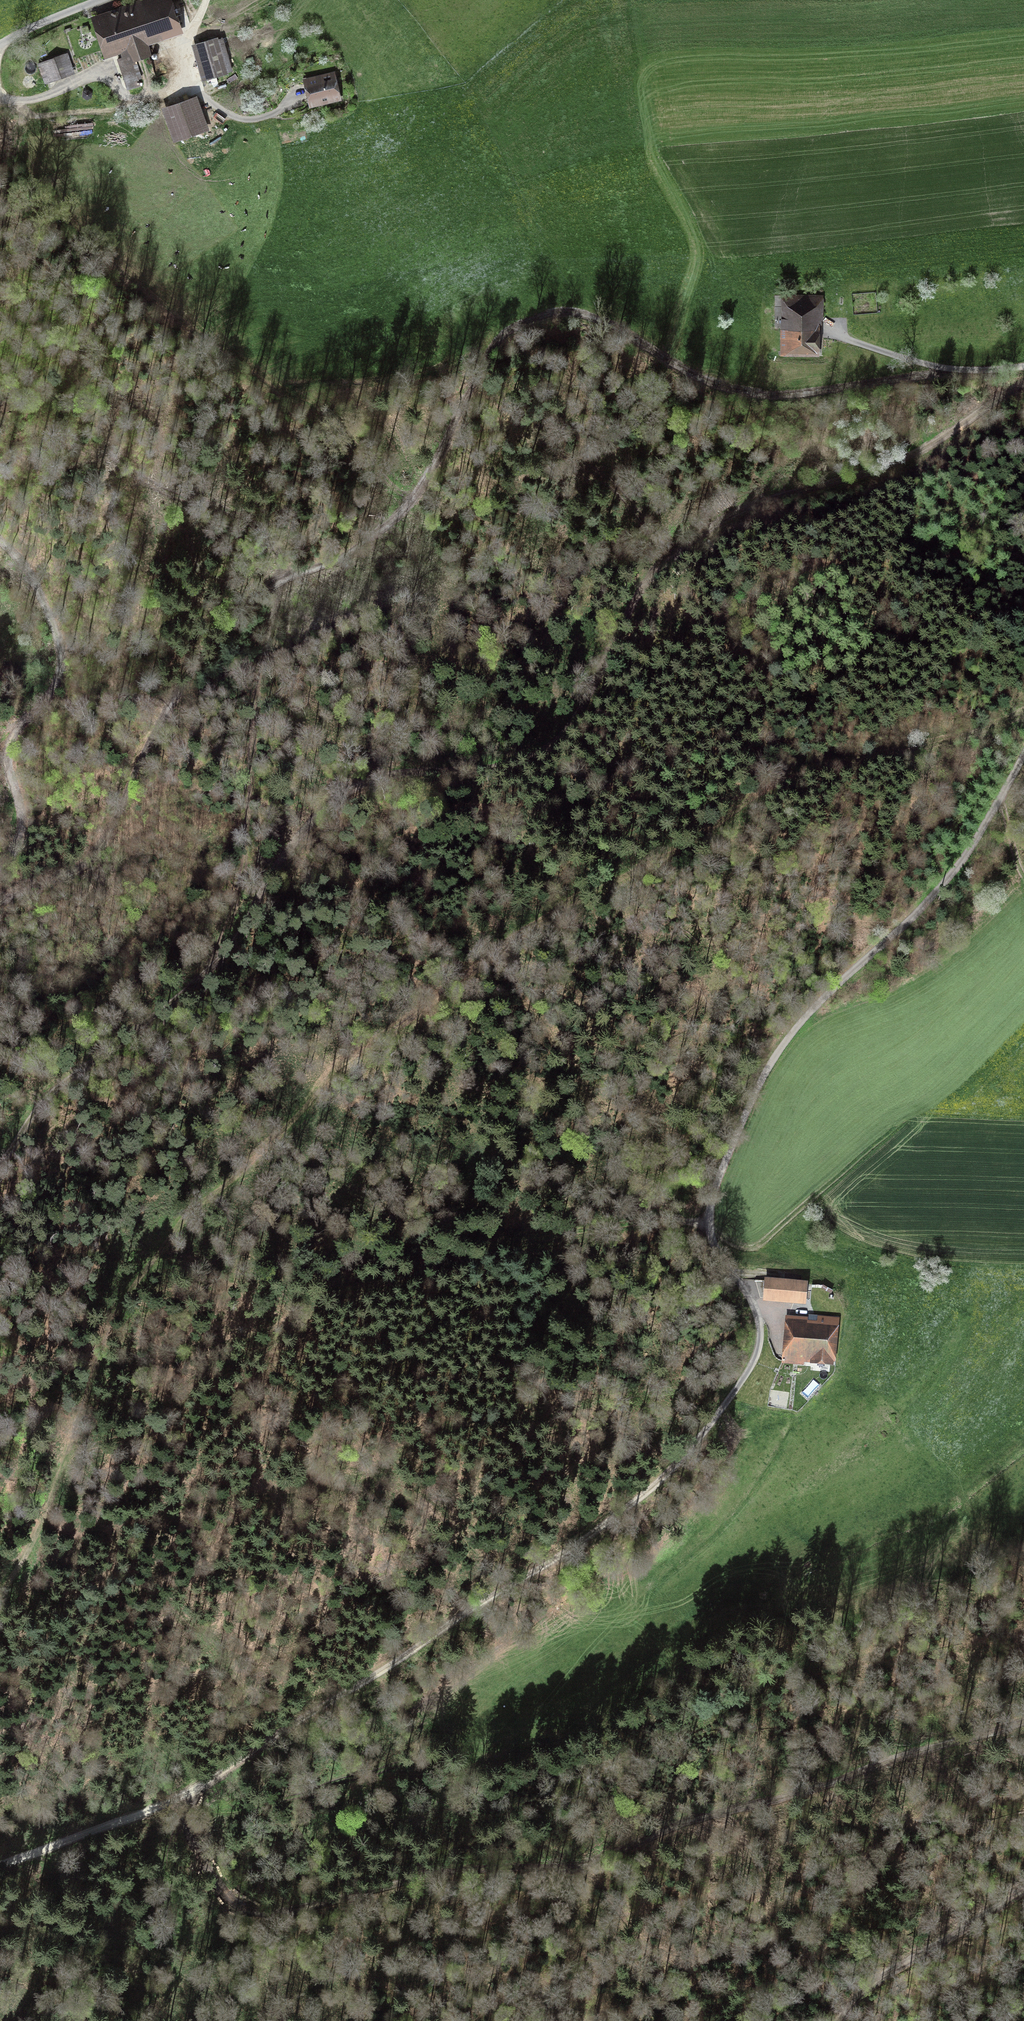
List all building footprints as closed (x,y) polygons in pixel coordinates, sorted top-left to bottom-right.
[(170,0),(143,0),(127,5),(129,12),(99,22),(109,50),(126,44),(129,55),(118,59),(128,89),(140,86),(132,61),(149,55),(143,38),(179,27),(170,0)] [(197,44),(207,79),(226,73),(216,39),(197,44)] [(67,54),(39,64),(45,80),(73,71),(67,54)] [(307,81),(312,104),(338,98),(332,75),(307,81)] [(83,97),(87,99),(91,98),(92,93),(88,90),(83,92),(83,97)] [(203,131),(191,99),(168,107),(180,139),(203,131)] [(815,299),(789,299),(788,351),(815,351),(815,318),(822,318),(823,296),(815,296),(815,299)] [(804,1302),(805,1283),(767,1280),(766,1299),(804,1302)] [(831,1362),(834,1319),(817,1317),(816,1321),(788,1318),(785,1358),(783,1358),(782,1362),(796,1363),(797,1350),(814,1352),(813,1361),(831,1362)]
